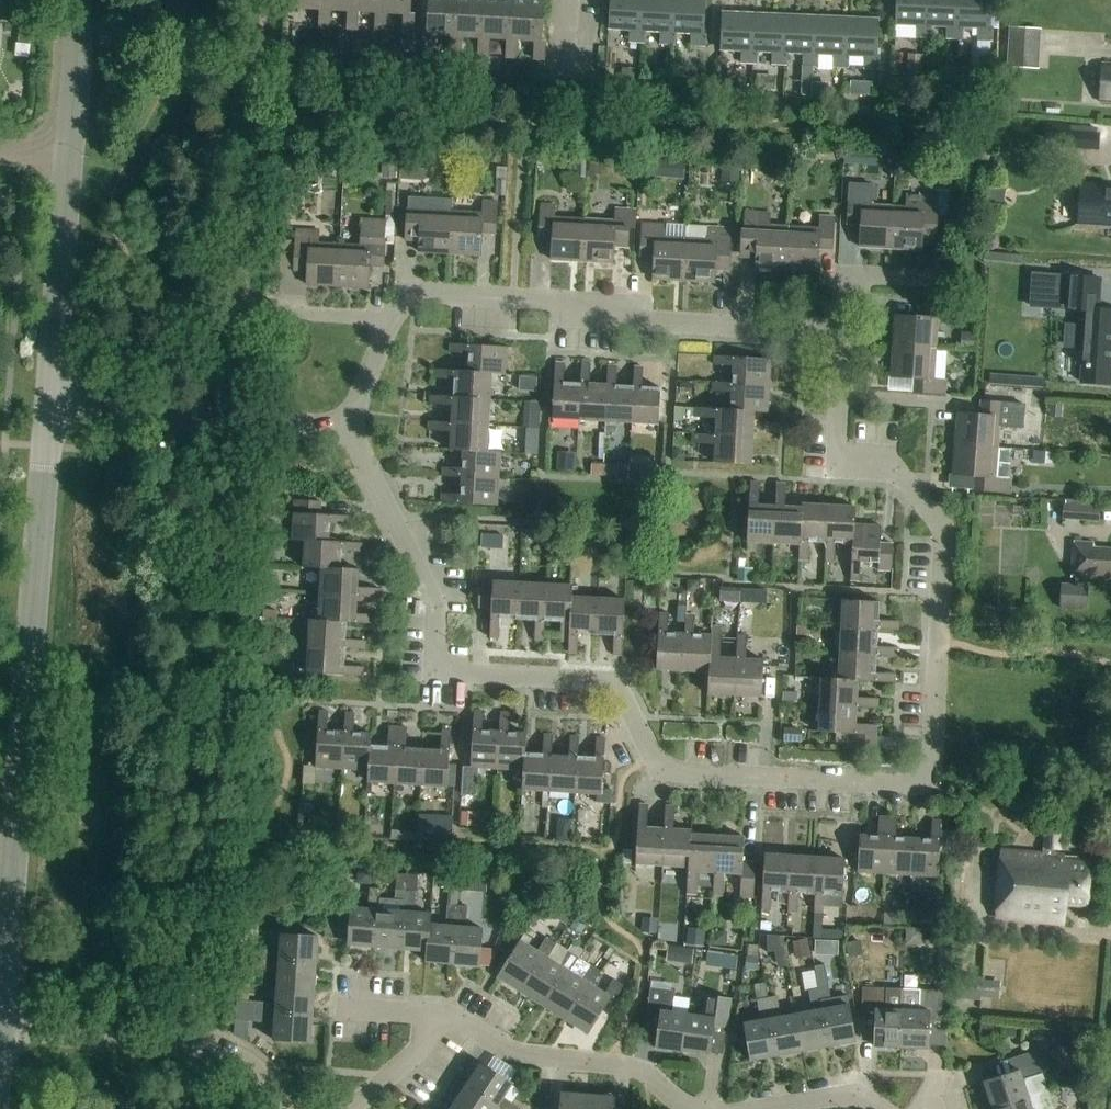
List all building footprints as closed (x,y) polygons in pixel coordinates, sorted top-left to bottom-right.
[(331,11),(326,10),(326,0),(297,0),(297,9),(319,10),(318,28),(330,29),(331,11)] [(359,12),(353,12),(354,0),(326,0),(326,10),(331,11),(348,12),(347,30),(358,30),(359,12)] [(359,12),(376,13),(375,31),(386,32),(387,14),(382,14),(382,0),(354,0),(353,12),(359,12)] [(382,14),(387,14),(404,15),(403,33),(414,33),(415,15),(410,15),(411,0),(382,0),(382,14)] [(462,37),(456,37),(459,0),(430,0),(428,36),(451,37),(450,55),(461,56),(462,37)] [(486,0),(459,0),(456,37),(462,37),(479,38),(484,39),(486,0)] [(484,39),(479,38),(478,57),(489,58),(490,39),(507,40),(512,40),(515,0),(486,0),(484,39)] [(546,42),(540,42),(543,0),(515,0),(512,40),(507,40),(506,59),(517,59),(518,40),(535,41),(534,60),(545,61),(546,42)] [(643,0),(612,0),(610,30),(630,31),(630,43),(644,44),(645,32),(641,32),(643,0)] [(641,32),(645,32),(661,33),(661,45),(675,46),(676,34),(672,34),(674,0),(643,0),(641,32)] [(706,34),(703,34),(705,0),(674,0),(672,34),(676,34),(692,35),(691,47),(706,48),(706,34)] [(932,26),(928,26),(929,0),(898,0),(897,25),(918,25),(917,37),(931,38),(932,26)] [(963,27),(959,27),(960,0),(929,0),(928,26),(932,26),(948,27),(947,38),(963,39),(963,27)] [(993,28),(990,28),(992,0),(960,0),(959,27),(963,27),(978,28),(978,39),(992,40),(993,28)] [(757,64),(757,52),(753,52),(755,14),(724,12),(722,51),(743,52),(742,63),(757,64)] [(787,65),(788,54),(784,53),(786,15),(755,14),(753,52),(757,52),(773,53),(773,65),(787,65)] [(815,55),(817,17),(786,15),(784,53),(788,54),(804,54),(803,66),(818,67),(819,55),(815,55)] [(848,18),(817,17),(815,55),(819,55),(835,56),(834,67),(849,68),(850,56),(846,56),(848,18)] [(880,69),(881,57),(877,56),(878,20),(848,18),(846,56),(850,56),(865,57),(865,69),(880,69)] [(1039,71),(1041,30),(1009,28),(1007,69),(1039,71)] [(31,29),(20,29),(19,44),(30,45),(31,29)] [(414,34),(403,34),(402,50),(413,50),(414,34)] [(302,49),(285,49),(284,62),(302,63),(302,49)] [(908,54),(907,74),(922,75),(923,55),(908,54)] [(1102,63),(1100,101),(1110,102),(1110,64),(1102,63)] [(811,95),(812,67),(803,67),(802,95),(811,95)] [(995,70),(957,69),(956,88),(994,89),(995,70)] [(757,75),(757,90),(775,91),(775,76),(757,75)] [(588,99),(589,88),(579,87),(578,98),(588,99)] [(1070,127),(1066,150),(1100,153),(1101,135),(1097,134),(1098,130),(1070,127)] [(401,171),(431,172),(432,147),(402,145),(401,171)] [(846,165),(866,166),(867,153),(846,152),(846,165)] [(576,157),(576,171),(587,172),(587,157),(576,157)] [(645,157),(644,176),(664,178),(666,159),(645,157)] [(330,159),(330,171),(342,171),(343,160),(330,159)] [(590,161),(590,176),(602,177),(602,161),(590,161)] [(723,161),(722,184),(739,186),(741,162),(723,161)] [(385,162),(384,180),(396,181),(397,163),(385,162)] [(777,166),(776,180),(787,180),(788,167),(777,166)] [(497,168),(495,197),(506,198),(507,169),(497,168)] [(1109,189),(1109,186),(1081,184),(1078,223),(1106,225),(1107,222),(1110,222),(1110,189),(1109,189)] [(892,249),(894,208),(864,206),(865,193),(850,192),(849,225),(862,226),(861,248),(892,249)] [(387,193),(386,217),(395,217),(395,194),(387,193)] [(451,248),(450,255),(482,257),(483,234),(496,235),(498,203),(485,202),(485,195),(454,194),(454,201),(451,248)] [(907,195),(906,208),(894,208),(892,249),(922,251),(923,230),(937,230),(939,197),(907,195)] [(409,198),(406,242),(420,242),(420,253),(450,255),(451,248),(454,201),(409,198)] [(287,200),(287,220),(296,220),(297,211),(300,211),(300,200),(287,200)] [(583,262),(586,220),(556,219),(556,207),(542,206),(540,237),(554,238),(553,261),(583,262)] [(616,222),(586,220),(583,262),(615,264),(616,242),(629,243),(631,211),(617,210),(616,222)] [(771,214),(760,214),(746,213),(744,245),(758,246),(757,268),(788,270),(790,227),(770,226),(771,214)] [(790,227),(788,270),(819,272),(820,250),(833,250),(835,218),(821,217),(821,229),(790,227)] [(364,247),(340,246),(338,288),(369,289),(371,268),(384,268),(387,222),(365,221),(364,247)] [(643,225),(642,257),(655,258),(654,280),(685,282),(687,239),(656,238),(657,226),(643,225)] [(687,239),(685,282),(716,284),(716,271),(730,272),(732,230),(709,228),(708,240),(687,239)] [(338,288),(340,246),(320,245),(321,232),(297,231),(295,272),(308,273),(308,286),(338,288)] [(1084,351),(1082,382),(1110,384),(1110,370),(1110,312),(1095,310),(1097,280),(1033,276),(1031,311),(1085,315),(1084,328),(1080,328),(1078,351),(1084,351)] [(896,316),(894,347),(937,350),(939,319),(951,320),(952,306),(920,304),(919,317),(896,316)] [(977,334),(961,333),(960,350),(976,351),(977,334)] [(505,375),(507,347),(451,344),(451,355),(470,356),(469,373),(492,374),(505,375)] [(937,350),(894,347),(892,377),(915,379),(914,392),(946,394),(947,380),(935,380),(937,350)] [(770,386),(771,359),(716,356),(716,366),(734,367),(733,384),(770,386)] [(583,384),(580,384),(564,383),(565,364),(556,364),(553,420),(580,421),(583,384)] [(583,384),(580,421),(606,422),(608,386),(606,386),(590,385),(591,366),(581,365),(580,384),(583,384)] [(608,386),(606,422),(632,424),(634,387),(633,387),(615,386),(616,367),(607,366),(606,386),(608,386)] [(634,368),(633,387),(634,387),(632,424),(659,425),(661,388),(642,387),(643,368),(634,368)] [(455,381),(454,397),(454,398),(491,400),(492,374),(469,373),(437,371),(437,380),(455,381)] [(521,378),(520,392),(537,393),(538,379),(521,378)] [(733,384),(715,383),(714,392),(733,393),(732,410),(732,411),(755,412),(769,413),(770,386),(733,384)] [(692,385),(680,384),(679,394),(691,394),(692,385)] [(454,398),(454,397),(432,396),(431,405),(453,406),(452,424),(489,427),(491,400),(454,398)] [(1026,404),(1014,403),(982,401),(981,415),(959,413),(956,444),(998,447),(999,428),(1024,430),(1026,404)] [(1048,405),(1047,418),(1062,420),(1063,406),(1048,405)] [(754,439),(755,412),(732,411),(732,410),(695,408),(695,418),(718,419),(717,435),(717,437),(754,439)] [(677,410),(676,423),(684,423),(684,411),(677,410)] [(530,416),(530,430),(540,431),(541,416),(530,416)] [(450,452),(465,453),(465,451),(488,453),(489,427),(452,424),(430,423),(429,432),(451,433),(450,452)] [(752,465),(754,439),(717,437),(717,435),(694,434),(693,444),(716,445),(715,463),(752,465)] [(539,456),(539,443),(527,442),(526,455),(539,456)] [(998,447),(956,444),(953,475),(976,477),(974,490),(1006,493),(1010,449),(998,447)] [(465,451),(465,453),(464,470),(445,468),(444,478),(463,479),(463,478),(499,481),(501,454),(488,453),(465,451)] [(674,461),(674,462),(685,463),(685,461),(685,456),(680,451),(674,451),(674,461)] [(1034,451),(1033,462),(1052,464),(1053,453),(1034,451)] [(576,453),(558,452),(557,472),(575,473),(576,453)] [(603,477),(603,464),(592,463),(591,476),(603,477)] [(629,478),(630,469),(629,469),(629,465),(603,464),(603,477),(629,478)] [(630,469),(629,478),(661,480),(662,471),(630,469)] [(463,478),(463,479),(462,496),(443,494),(442,504),(497,507),(499,481),(463,478)] [(748,543),(775,544),(777,508),(759,507),(761,484),(752,483),(748,543)] [(775,544),(801,546),(802,546),(804,509),(786,508),(788,485),(778,485),(777,508),(775,544)] [(521,493),(520,508),(532,509),(533,493),(521,493)] [(306,541),(330,542),(331,526),(350,526),(350,518),(320,516),(321,502),(295,500),(293,540),(306,541)] [(810,542),(827,543),(829,543),(831,506),(804,504),(804,509),(802,546),(801,546),(800,561),(809,561),(810,542)] [(829,543),(827,543),(826,562),(835,563),(837,544),(853,544),(855,545),(856,524),(857,524),(858,507),(831,506),(829,543)] [(1063,520),(1100,522),(1100,508),(1064,506),(1063,520)] [(884,526),(857,524),(856,524),(855,545),(853,544),(851,581),(861,582),(862,562),(881,563),(880,570),(893,571),(894,544),(883,544),(884,526)] [(492,534),(481,535),(483,549),(493,548),(492,534)] [(330,542),(306,541),(305,567),(322,568),(342,569),(343,552),(362,553),(362,544),(330,542)] [(1094,548),(1094,544),(1074,542),(1071,578),(1075,578),(1075,586),(1061,585),(1060,608),(1086,610),(1088,587),(1083,587),(1084,579),(1110,581),(1110,549),(1094,548)] [(380,598),(381,589),(358,588),(359,570),(342,569),(322,568),(320,594),(358,596),(358,597),(380,598)] [(740,569),(740,582),(753,582),(753,569),(740,569)] [(510,618),(512,582),(481,581),(480,607),(493,608),(491,637),(501,637),(502,618),(510,618)] [(512,582),(510,618),(536,620),(535,639),(545,640),(546,620),(542,620),(543,584),(512,582)] [(688,583),(687,594),(694,595),(699,591),(699,584),(688,583)] [(571,642),(574,597),(575,586),(543,584),(542,620),(546,620),(563,621),(562,642),(570,642),(571,642)] [(722,589),(721,604),(739,605),(739,590),(722,589)] [(320,594),(319,620),(348,622),(348,623),(379,625),(380,616),(357,615),(358,597),(358,596),(320,594)] [(580,634),(598,635),(600,599),(574,597),(571,642),(570,642),(569,653),(579,654),(580,634)] [(626,600),(600,599),(598,635),(615,636),(614,656),(623,656),(626,600)] [(843,600),(842,627),(878,629),(878,630),(897,631),(897,621),(879,620),(880,602),(843,600)] [(686,635),(685,635),(668,634),(669,614),(660,614),(658,670),(685,671),(686,635)] [(685,671),(710,673),(711,673),(712,636),(694,636),(695,615),(686,615),(685,635),(686,635),(685,671)] [(348,622),(319,620),(312,620),(310,646),(347,648),(346,650),(365,651),(366,642),(347,641),(348,623),(348,622)] [(878,629),(842,627),(840,653),(877,655),(877,656),(896,657),(896,648),(877,647),(878,630),(878,629)] [(738,660),(736,660),(721,659),(722,635),(713,635),(713,637),(712,636),(711,673),(710,673),(709,695),(736,696),(738,660)] [(737,636),(736,660),(738,660),(736,696),(762,698),(764,661),(746,660),(747,637),(737,636)] [(346,667),(346,650),(347,648),(310,646),(309,673),(364,676),(365,668),(346,667)] [(840,653),(839,680),(858,681),(894,683),(895,674),(876,673),(877,656),(877,655),(840,653)] [(820,706),(856,708),(878,709),(878,699),(857,698),(858,681),(839,680),(822,679),(820,706)] [(784,693),(784,704),(798,705),(798,694),(784,693)] [(877,725),(855,724),(856,708),(820,706),(819,733),(850,734),(850,747),(876,748),(877,725)] [(343,770),(346,731),(328,730),(330,712),(321,712),(317,768),(343,770)] [(498,770),(500,733),(484,732),(485,713),(475,712),(472,768),(498,770)] [(346,731),(343,770),(370,772),(372,745),(373,745),(373,734),(354,732),(356,714),(348,713),(346,731)] [(500,733),(498,770),(524,771),(525,754),(527,754),(528,734),(510,733),(511,714),(502,714),(501,733),(500,733)] [(369,782),(396,784),(399,728),(390,728),(389,746),(373,745),(372,745),(370,772),(369,782)] [(399,728),(396,784),(422,786),(424,748),(407,747),(408,729),(399,728)] [(785,729),(784,744),(802,745),(803,730),(785,729)] [(442,750),(424,748),(422,786),(448,788),(452,732),(443,731),(442,750)] [(525,754),(524,771),(523,790),(549,792),(552,755),(553,755),(554,736),(545,736),(544,755),(527,754),(525,754)] [(549,792),(576,794),(578,756),(579,756),(580,737),(572,737),(570,756),(553,755),(552,755),(549,792)] [(603,795),(606,739),(597,738),(596,758),(579,756),(578,756),(576,794),(603,795)] [(666,830),(664,830),(647,829),(649,806),(640,805),(636,865),(664,867),(666,830)] [(666,830),(664,867),(689,868),(691,831),(673,830),(675,808),(666,807),(664,830),(666,830)] [(461,827),(461,830),(473,830),(473,828),(474,815),(462,815),(461,827)] [(885,875),(889,818),(880,818),(879,836),(861,835),(859,873),(885,875)] [(889,818),(885,875),(912,876),(914,839),(897,838),(898,819),(889,818)] [(932,840),(914,839),(912,876),(939,878),(942,821),(933,821),(932,840)] [(419,845),(440,846),(454,837),(455,828),(453,828),(420,827),(419,845)] [(382,830),(382,839),(391,839),(391,830),(382,830)] [(1043,848),(1043,854),(1001,851),(996,919),(1065,924),(1066,904),(1087,906),(1090,863),(1079,862),(1079,857),(1055,855),(1055,850),(1059,850),(1061,831),(1045,830),(1044,848),(1043,848)] [(689,868),(687,894),(697,895),(698,885),(714,886),(715,874),(716,874),(718,837),(692,835),(693,831),(691,831),(689,868)] [(715,874),(714,886),(713,896),(723,897),(724,874),(741,875),(740,897),(753,898),(755,871),(743,870),(745,839),(718,837),(716,874),(715,874)] [(773,893),(790,894),(791,894),(793,856),(766,854),(763,911),(772,911),(773,893)] [(817,895),(820,858),(793,856),(791,894),(790,894),(789,912),(798,913),(799,894),(816,895),(817,895)] [(844,896),(846,859),(820,858),(817,895),(816,895),(815,914),(824,914),(825,895),(844,896)] [(358,871),(358,884),(370,885),(371,872),(358,871)] [(398,874),(396,891),(406,891),(407,891),(408,877),(408,875),(398,874)] [(408,877),(407,891),(417,891),(418,878),(408,877)] [(460,889),(484,892),(488,884),(482,880),(461,878),(460,889)] [(378,910),(379,910),(381,889),(370,888),(368,909),(351,908),(348,945),(375,948),(378,910)] [(378,910),(375,948),(401,950),(406,891),(396,891),(394,911),(379,910),(378,910)] [(406,891),(401,950),(427,952),(428,952),(430,925),(431,925),(432,914),(415,913),(416,892),(406,891)] [(557,904),(550,915),(566,926),(571,917),(574,914),(557,904)] [(453,964),(458,906),(448,905),(446,926),(431,925),(430,925),(428,952),(427,952),(426,962),(453,964)] [(458,906),(453,964),(480,967),(483,929),(466,928),(468,907),(458,906)] [(575,920),(570,927),(581,934),(586,927),(589,922),(578,915),(575,920)] [(643,919),(642,933),(656,934),(657,920),(643,919)] [(834,924),(834,934),(842,935),(843,925),(834,924)] [(931,930),(930,943),(945,943),(945,930),(931,930)] [(686,946),(709,950),(711,935),(688,932),(686,946)] [(712,932),(711,944),(723,946),(724,938),(720,933),(712,932)] [(258,960),(317,964),(319,937),(281,934),(280,951),(259,949),(258,960)] [(766,939),(767,950),(783,949),(782,937),(766,939)] [(543,955),(548,958),(557,944),(547,938),(538,952),(521,941),(498,978),(520,992),(543,955)] [(793,941),(796,958),(811,956),(807,939),(793,941)] [(828,941),(827,949),(833,955),(841,955),(842,941),(828,941)] [(679,948),(678,963),(691,965),(693,950),(679,948)] [(566,969),(570,972),(579,958),(569,952),(560,966),(548,958),(543,955),(520,992),(543,1006),(566,969)] [(720,956),(718,966),(720,967),(738,969),(739,958),(720,956)] [(761,960),(746,959),(745,969),(761,970),(761,960)] [(317,964),(258,960),(258,970),(279,971),(278,987),(315,990),(317,964)] [(815,966),(819,989),(829,1047),(856,1042),(849,1005),(833,1008),(825,964),(815,966)] [(543,1006),(566,1020),(588,984),(593,986),(602,972),(591,966),(583,980),(570,972),(566,969),(543,1006)] [(588,984),(566,1020),(588,1034),(610,999),(615,1001),(624,986),(614,980),(605,994),(593,986),(588,984)] [(967,980),(965,994),(1000,999),(1002,985),(967,980)] [(237,1001),(237,1011),(313,1016),(315,990),(278,987),(276,1003),(237,1001)] [(683,1052),(688,1015),(673,1013),(675,992),(651,988),(647,1017),(660,1019),(656,1048),(683,1052)] [(874,1047),(901,1048),(903,1011),(904,990),(863,988),(862,1017),(876,1018),(874,1047)] [(813,1012),(797,1015),(804,1052),(829,1047),(819,989),(809,991),(813,1012)] [(903,1011),(901,1048),(928,1049),(929,1020),(943,1021),(944,991),(904,990),(903,1011)] [(704,1017),(688,1015),(683,1052),(710,1056),(713,1027),(727,1029),(731,1000),(707,996),(704,1017)] [(777,997),(767,999),(778,1056),(804,1052),(797,1015),(781,1018),(777,997)] [(751,1061),(778,1056),(767,999),(757,1001),(761,1021),(744,1024),(751,1061)] [(311,1043),(313,1016),(237,1011),(236,1021),(275,1024),(274,1040),(311,1043)] [(1050,1050),(1075,1052),(1078,1032),(1053,1029),(1050,1050)] [(984,1082),(992,1108),(1048,1090),(1036,1052),(1008,1060),(1012,1074),(984,1082)] [(498,1107),(500,1108),(521,1108),(504,1098),(513,1084),(481,1064),(467,1086),(498,1106),(498,1107)] [(452,1108),(454,1108),(496,1108),(498,1107),(498,1106),(467,1086),(452,1108)] [(992,1108),(993,1108),(1054,1108),(1048,1090),(992,1108)] [(588,1095),(562,1094),(560,1108),(587,1108),(588,1095)] [(588,1095),(587,1108),(614,1108),(615,1098),(588,1095)] [(136,1099),(122,1098),(120,1108),(135,1108),(136,1099)]
